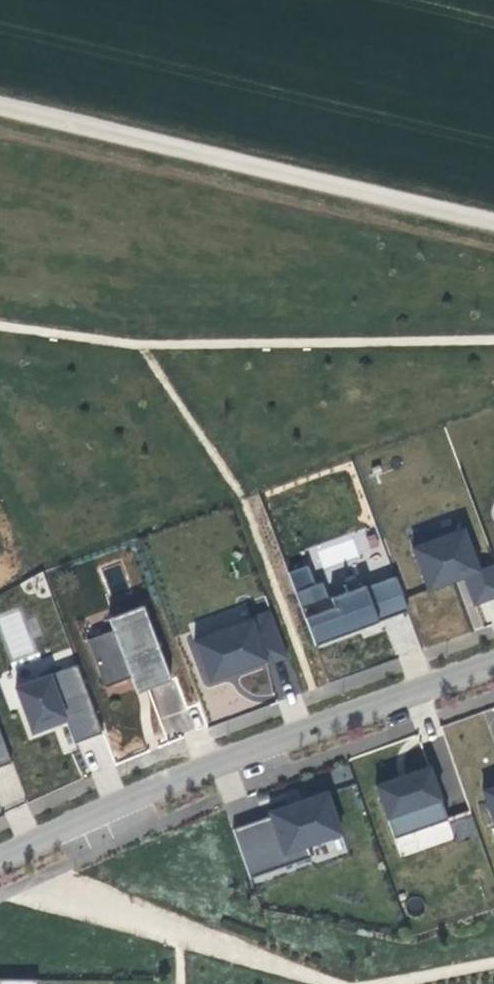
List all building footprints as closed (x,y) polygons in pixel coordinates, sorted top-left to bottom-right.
[(493,596),(493,563),(477,569),(462,529),(412,547),(428,589),(463,576),(474,604),(493,596)] [(308,565),(288,572),(314,644),(407,610),(394,575),(365,586),(347,593),(329,599),(322,582),(315,585),(308,565)] [(363,579),(345,586),(347,593),(365,586),(363,579)] [(245,604),(196,623),(201,636),(250,617),(245,604)] [(146,688),(170,679),(142,606),(114,616),(118,627),(87,639),(105,686),(140,673),(146,688)] [(30,648),(19,610),(0,616),(0,620),(11,654),(30,648)] [(194,641),(209,681),(265,660),(266,664),(287,656),(270,610),(249,618),(249,620),(194,641)] [(74,743),(103,732),(77,664),(15,687),(32,733),(53,725),(51,720),(64,715),(66,720),(74,743)] [(156,741),(191,727),(172,680),(138,694),(156,741)] [(64,715),(51,720),(53,725),(66,720),(64,715)] [(11,762),(0,733),(0,766),(11,762)] [(438,794),(429,766),(375,785),(394,839),(443,821),(435,800),(438,794)] [(481,790),(493,827),(493,785),(481,790)] [(269,816),(232,829),(250,878),(310,857),(306,846),(340,834),(326,791),(267,811),(269,816)] [(447,819),(438,794),(435,800),(443,821),(447,819)] [(455,838),(476,834),(472,816),(451,820),(455,838)]
